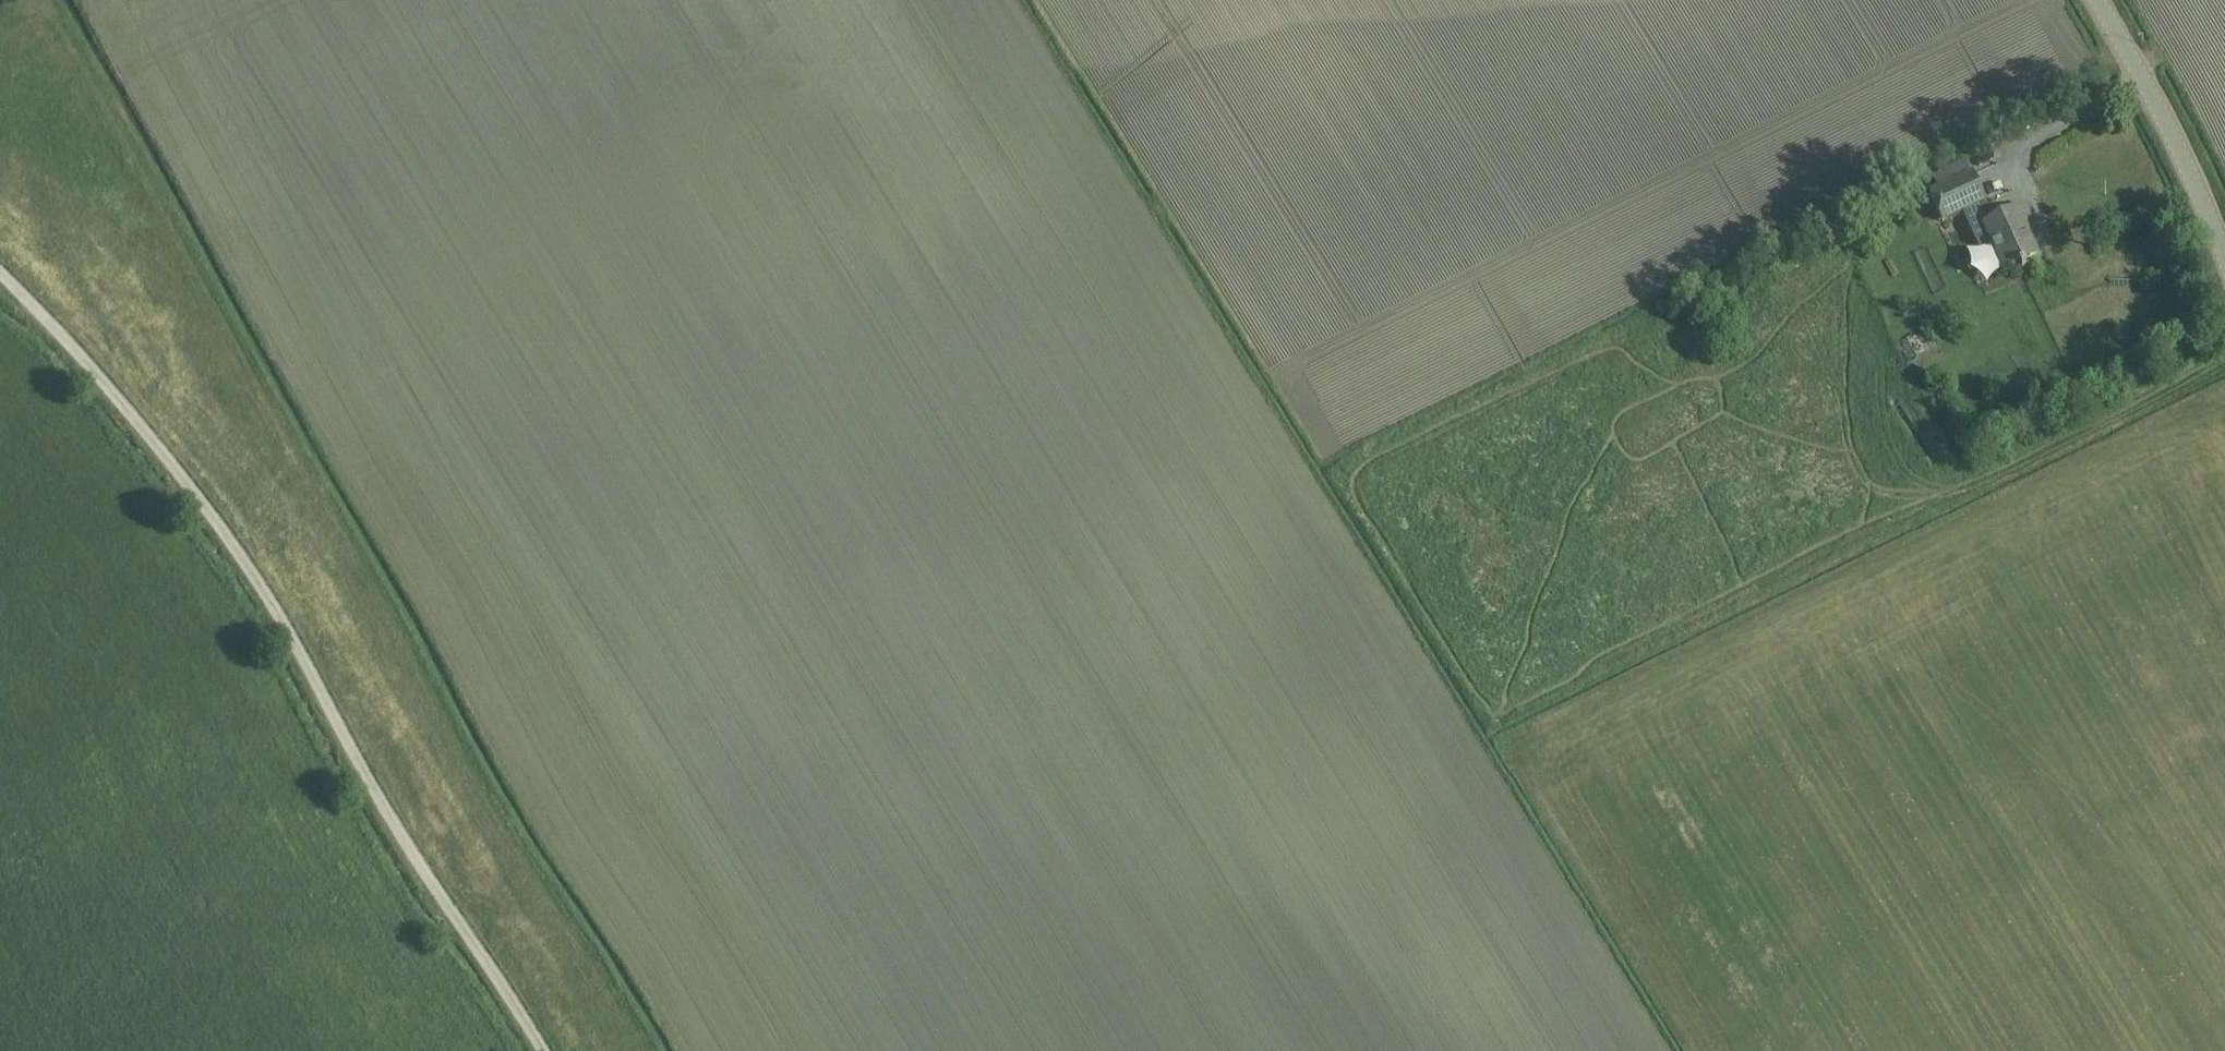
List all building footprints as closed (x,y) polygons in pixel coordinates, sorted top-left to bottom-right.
[(2002,190),(2005,205),(2022,202),(2016,174),(1990,179),(1992,191),(2002,190)] [(2026,270),(2041,263),(2026,232),(2035,228),(2026,209),(1989,225),(1980,206),(1986,203),(1974,175),(1930,195),(1942,223),(1964,214),(1976,239),(1988,233),(1994,247),(1993,247),(2006,275),(2020,269),(2022,273),(2026,271),(2026,270)] [(1891,364),(1902,380),(1934,358),(1923,342),(1891,364)]
